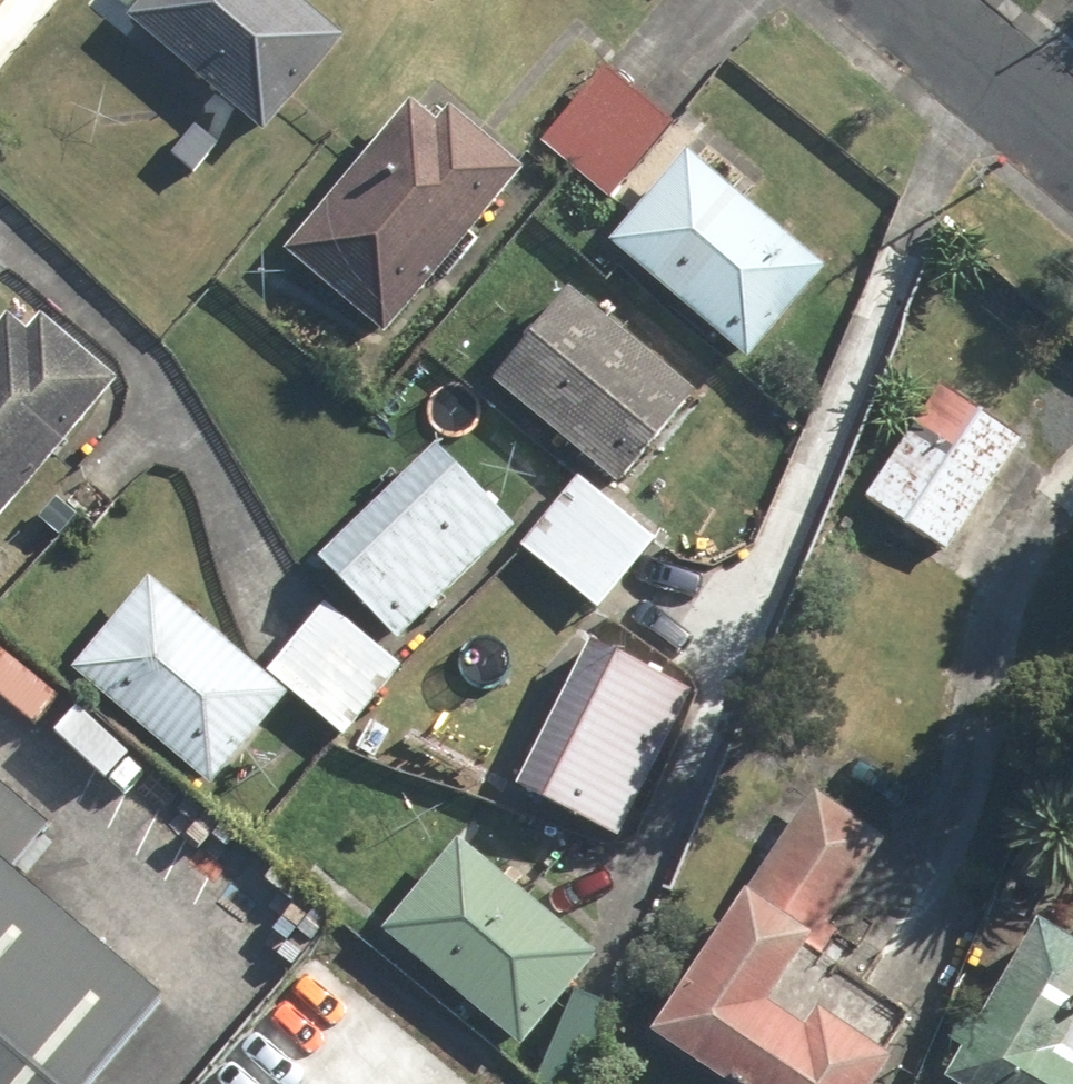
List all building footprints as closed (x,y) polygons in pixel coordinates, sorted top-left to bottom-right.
[(130,23),(266,136),(344,43),(293,0),(150,0),(130,23)] [(577,173),(640,98),(604,69),(541,144),(577,173)] [(389,341),(525,179),(420,92),(284,254),(389,341)] [(611,201),(673,127),(640,98),(577,173),(611,201)] [(225,147),(195,124),(170,156),(200,179),(225,147)] [(686,155),(608,245),(749,367),(827,276),(686,155)] [(695,399),(569,292),(491,384),(617,491),(695,399)] [(118,385),(40,320),(27,335),(6,318),(0,325),(0,524),(118,385)] [(950,554),(1024,443),(943,389),(870,500),(950,554)] [(517,530),(436,448),(318,564),(398,646),(517,530)] [(657,543),(581,480),(521,551),(597,614),(657,543)] [(289,703),(151,583),(73,672),(212,791),(289,703)] [(402,671),(324,606),(267,675),(345,740),(402,671)] [(619,842),(690,692),(587,643),(515,793),(619,842)] [(813,793),(650,1036),(722,1083),(875,1083),(892,1059),(883,1053),(911,1011),(819,950),(832,931),(838,921),(890,844),(813,793)] [(593,957),(455,838),(379,925),(518,1044),(593,957)] [(0,884),(0,1083),(101,1083),(157,1022),(0,884)] [(1037,917),(942,1078),(951,1083),(1072,1083),(1072,1060),(1055,1050),(1072,1020),(1072,938),(1037,917)] [(574,992),(541,1073),(569,1083),(586,1083),(616,1009),(574,992)]
